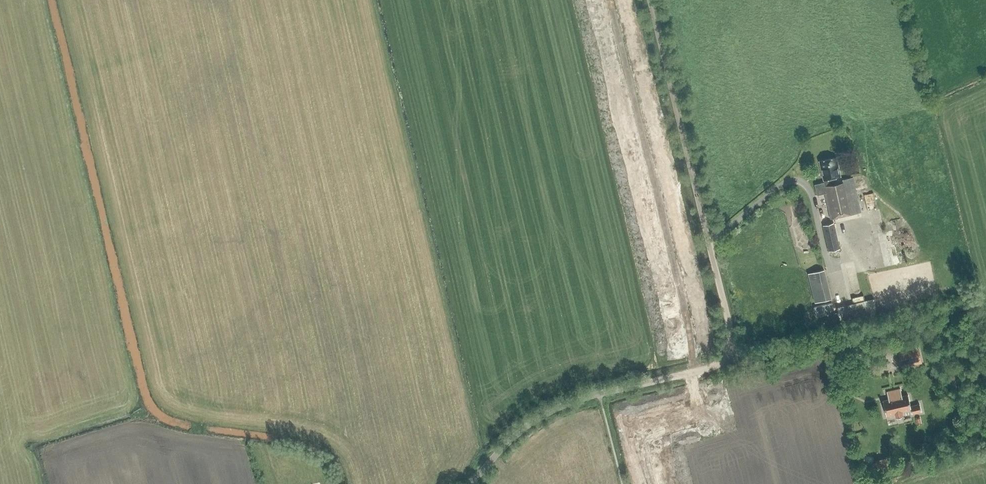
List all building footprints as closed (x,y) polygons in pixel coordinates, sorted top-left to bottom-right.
[(819,161),(824,182),(815,184),(817,194),(824,193),(827,209),(830,219),(861,212),(854,181),(853,178),(842,180),(843,183),(835,184),(834,178),(840,177),(836,157),(819,161)] [(823,226),(828,251),(840,249),(834,223),(823,226)] [(808,274),(815,303),(831,299),(824,270),(808,274)] [(866,317),(864,307),(838,313),(840,323),(866,317)] [(903,367),(925,362),(921,346),(899,352),(903,367)] [(888,399),(882,401),(886,416),(895,414),(895,412),(901,411),(902,412),(911,410),(912,414),(921,412),(919,404),(910,406),(908,395),(902,396),(900,389),(886,392),(888,399)] [(889,458),(877,458),(876,470),(889,470),(889,458)]
